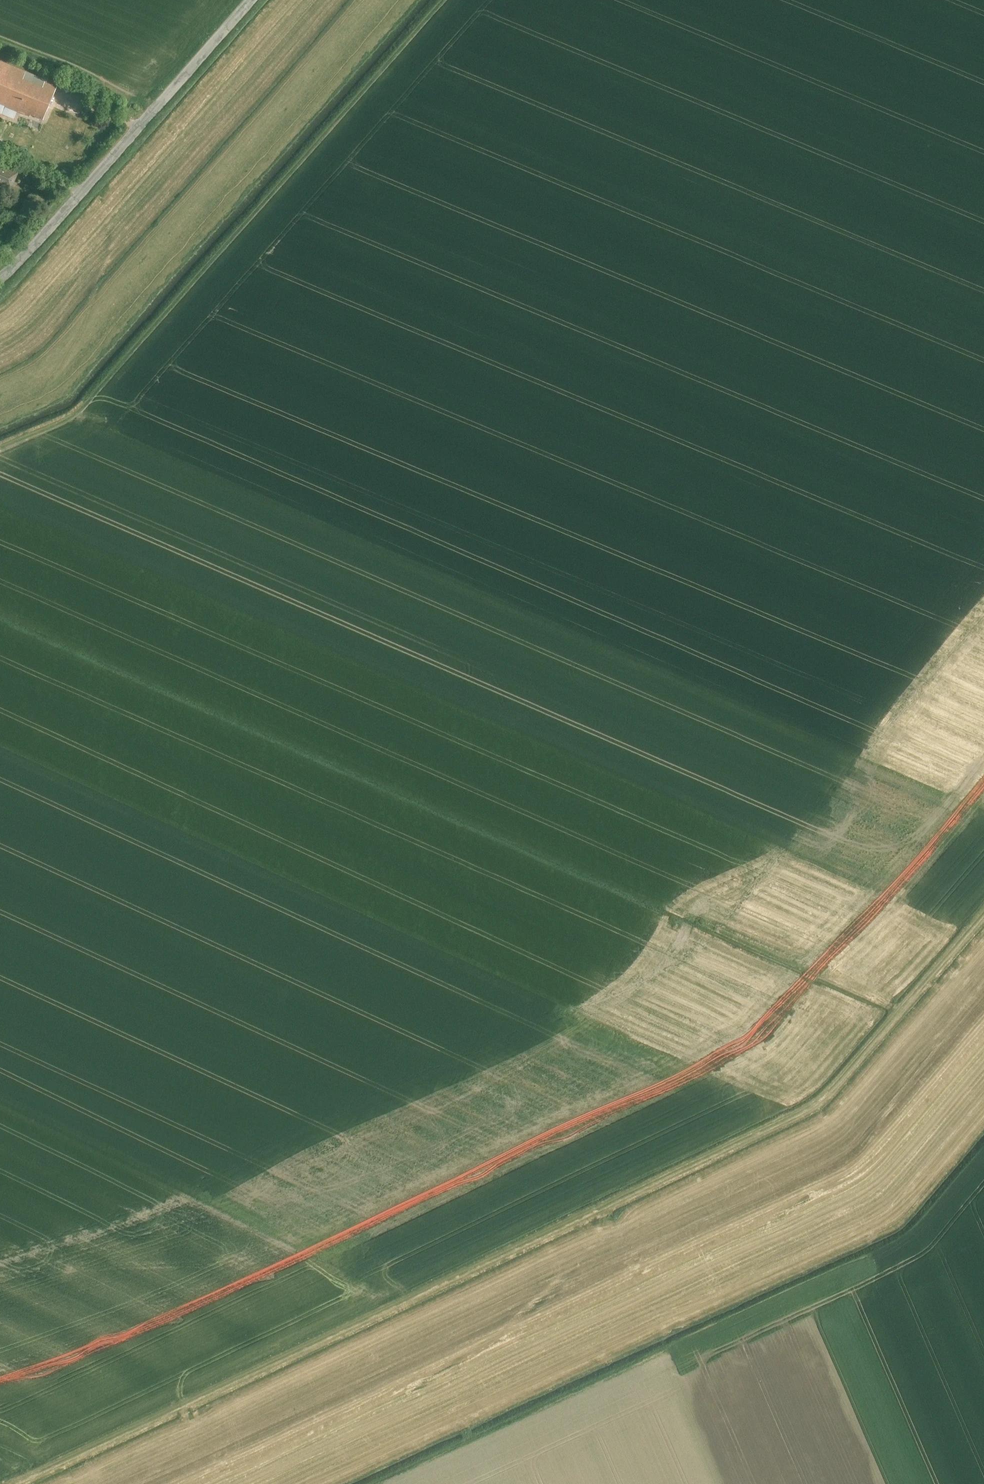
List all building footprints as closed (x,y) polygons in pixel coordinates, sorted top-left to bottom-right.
[(0,60),(0,110),(43,127),(60,84),(0,60)] [(18,174),(0,168),(0,185),(12,190),(18,174)]
